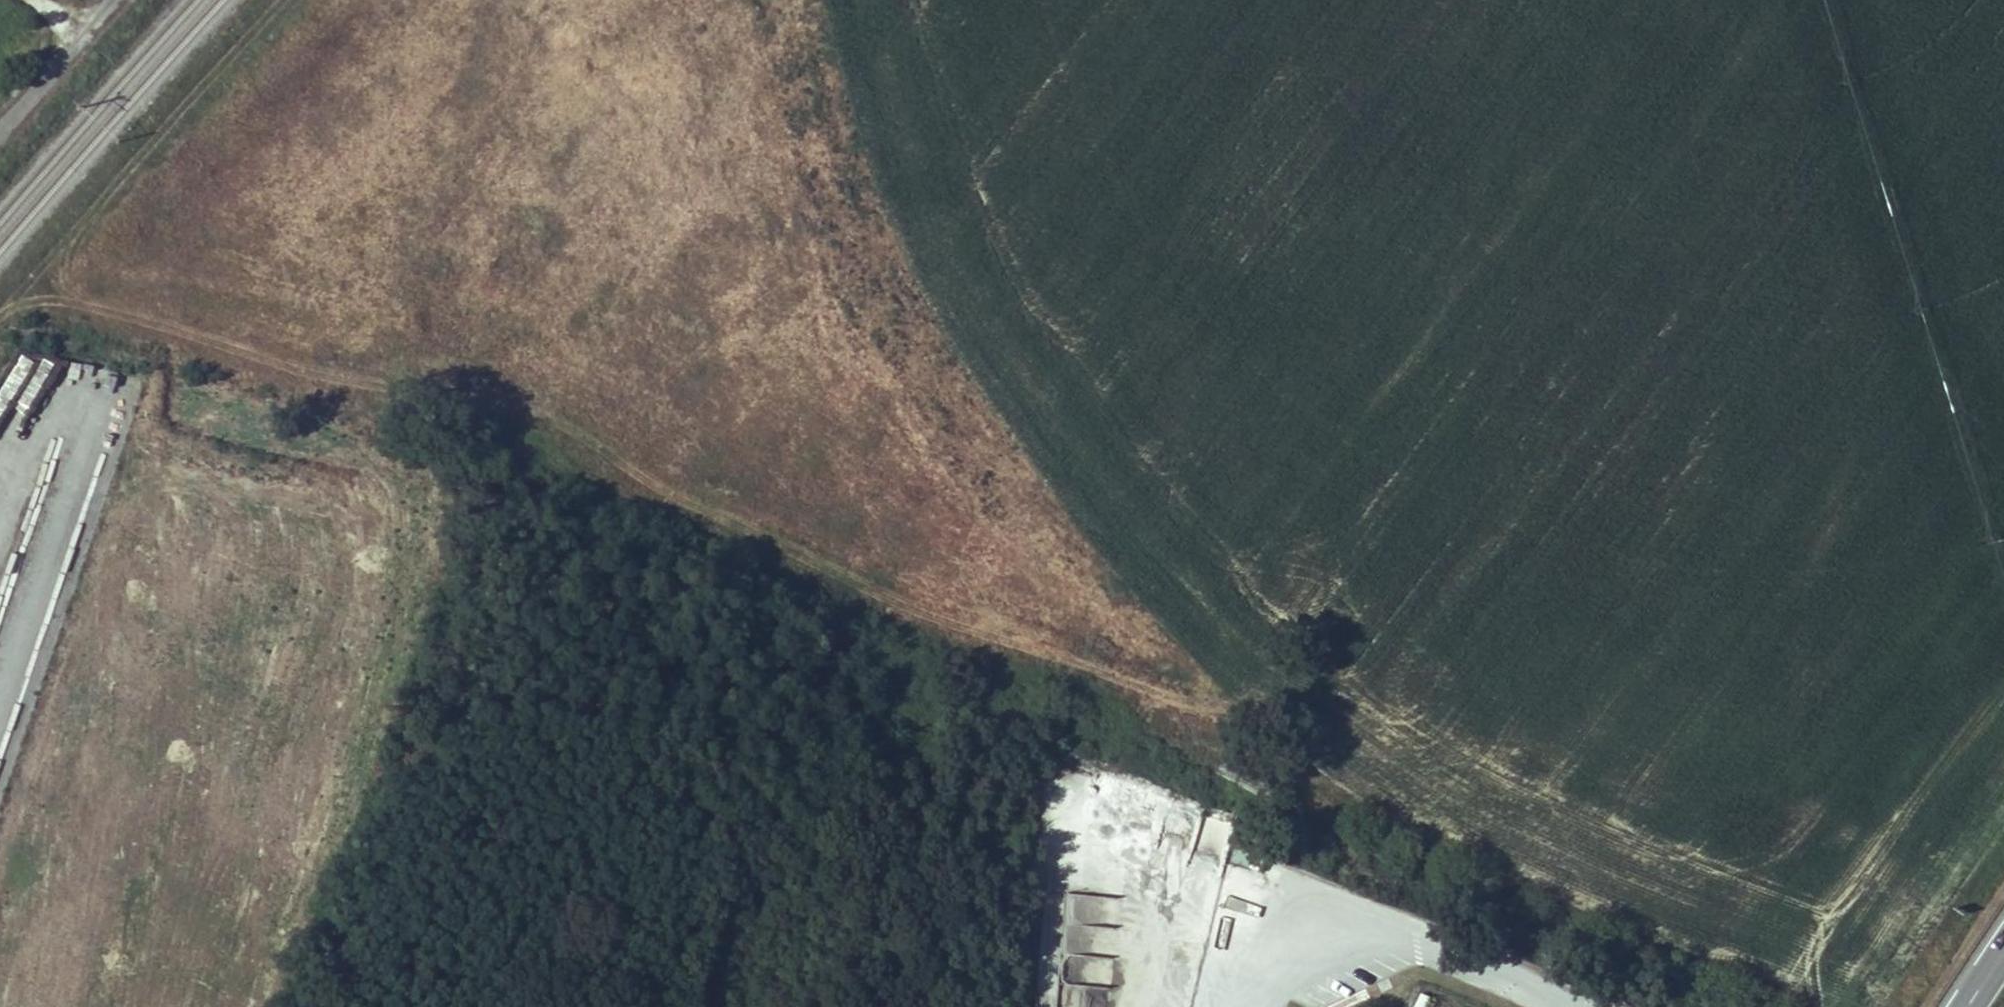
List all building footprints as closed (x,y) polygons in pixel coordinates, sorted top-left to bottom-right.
[(1112,984),(1113,955),(1118,955),(1119,925),(1121,925),(1122,896),(1066,894),(1062,1006),(1110,1006),(1111,984),(1112,984)]
